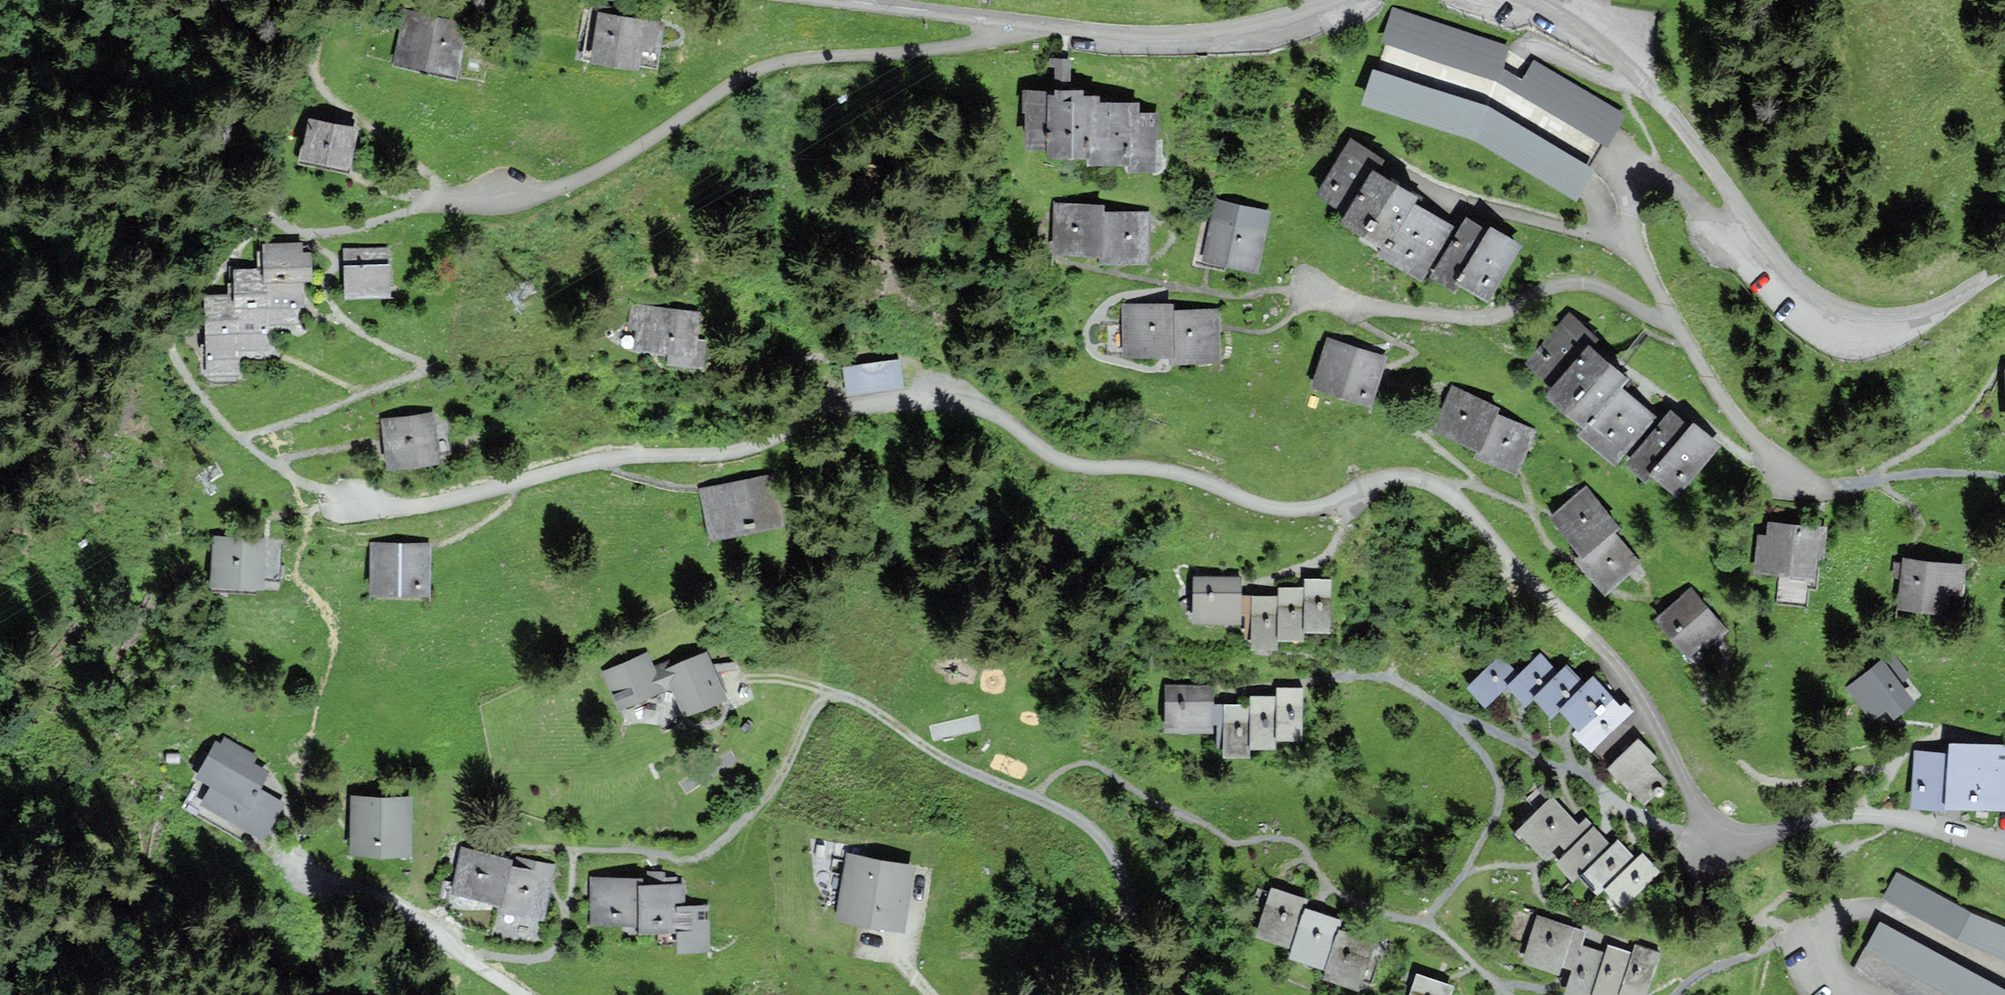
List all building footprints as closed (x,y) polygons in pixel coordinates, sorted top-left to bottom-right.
[(1395,9),(1386,40),(1499,78),(1615,140),(1630,112),(1535,60),(1525,76),(1507,67),(1516,48),(1395,9)] [(408,15),(399,61),(454,73),(464,26),(408,15)] [(660,23),(601,15),(595,59),(637,65),(639,57),(655,59),(660,23)] [(1133,167),(1151,167),(1151,134),(1155,134),(1155,117),(1134,117),(1134,105),(1096,105),(1096,99),(1079,99),(1079,93),(1067,93),(1067,61),(1055,61),(1056,93),(1028,94),(1029,145),(1052,145),(1052,152),(1093,152),(1093,160),(1133,159),(1133,167)] [(1379,65),(1368,103),(1472,133),(1579,195),(1601,162),(1496,101),(1379,65)] [(311,120),(304,157),(348,165),(354,128),(311,120)] [(1380,159),(1351,141),(1320,192),(1350,209),(1344,219),(1388,245),(1383,254),(1420,276),(1449,228),(1410,205),(1415,197),(1373,172),(1380,159)] [(1268,213),(1214,200),(1201,257),(1255,270),(1268,213)] [(1057,206),(1057,250),(1102,250),(1102,216),(1102,206),(1057,206)] [(1145,259),(1145,216),(1102,216),(1102,250),(1102,259),(1145,259)] [(1489,236),(1467,222),(1434,275),(1454,288),(1459,279),(1486,296),(1518,245),(1494,229),(1489,236)] [(300,254),(300,243),(266,244),(266,270),(236,271),(237,296),(208,297),(210,374),(237,373),(236,349),(267,348),(266,326),(295,325),(295,305),(302,305),(301,278),(310,278),(309,254),(300,254)] [(389,295),(387,249),(346,250),(347,296),(389,295)] [(1127,354),(1172,353),(1171,313),(1171,306),(1126,307),(1127,354)] [(698,314),(640,308),(635,347),(670,351),(669,361),(701,364),(703,342),(695,341),(698,314)] [(1215,312),(1171,313),(1172,353),(1172,359),(1216,358),(1215,312)] [(1595,337),(1567,314),(1527,362),(1557,387),(1551,394),(1589,426),(1582,434),(1615,461),(1652,418),(1616,388),(1624,379),(1587,347),(1595,337)] [(1331,341),(1316,384),(1367,402),(1382,359),(1331,341)] [(846,364),(850,391),(907,383),(903,356),(846,364)] [(1437,428),(1481,447),(1494,416),(1498,408),(1453,389),(1437,428)] [(432,414),(384,420),(389,467),(438,461),(432,414)] [(1689,430),(1671,414),(1628,462),(1645,477),(1651,470),(1676,491),(1717,445),(1693,425),(1689,430)] [(1515,470),(1531,431),(1494,416),(1481,447),(1478,454),(1515,470)] [(769,479),(707,491),(716,533),(777,521),(769,479)] [(1554,517),(1584,553),(1610,531),(1616,527),(1586,491),(1554,517)] [(1825,528),(1761,524),(1758,570),(1813,573),(1814,556),(1823,556),(1825,528)] [(1637,563),(1610,531),(1584,553),(1578,558),(1605,589),(1637,563)] [(259,588),(263,541),(216,537),(213,584),(259,588)] [(428,544),(373,544),(373,593),(428,592),(428,544)] [(1961,593),(1964,566),(1906,560),(1906,565),(1897,564),(1896,575),(1905,575),(1901,606),(1943,611),(1945,591),(1961,593)] [(1238,581),(1198,580),(1197,620),(1237,621),(1238,581)] [(1329,581),(1304,580),(1303,590),(1302,630),(1328,631),(1329,581)] [(1277,638),(1302,639),(1302,630),(1303,590),(1278,589),(1278,598),(1277,638)] [(1725,630),(1691,591),(1659,619),(1689,654),(1705,640),(1709,644),(1725,630)] [(1277,647),(1277,638),(1278,598),(1254,597),(1253,646),(1277,647)] [(684,711),(723,695),(706,655),(672,669),(670,663),(653,670),(647,656),(607,673),(621,705),(673,684),(684,711)] [(1592,746),(1629,711),(1623,705),(1619,709),(1591,680),(1583,687),(1566,669),(1558,676),(1540,657),(1518,678),(1501,659),(1472,687),(1487,703),(1508,683),(1527,702),(1534,694),(1553,714),(1562,706),(1584,729),(1580,733),(1592,746)] [(1906,676),(1893,659),(1884,666),(1882,663),(1851,687),(1876,719),(1880,723),(1910,700),(1897,682),(1906,676)] [(1210,688),(1170,687),(1168,727),(1208,728),(1210,688)] [(1301,689),(1275,689),(1275,699),(1274,739),(1300,739),(1301,689)] [(1275,699),(1250,698),(1250,706),(1249,747),(1274,747),(1274,739),(1275,699)] [(1249,756),(1249,747),(1250,706),(1226,706),(1224,755),(1249,756)] [(251,764),(255,756),(225,740),(222,747),(216,744),(199,775),(214,784),(204,803),(263,836),(281,804),(257,791),(267,773),(251,764)] [(1654,758),(1638,742),(1611,768),(1644,802),(1664,783),(1647,765),(1654,758)] [(1953,745),(1952,756),(1918,753),(1914,805),(1943,806),(1943,804),(2004,808),(2004,748),(1953,745)] [(410,799),(354,798),(353,852),(409,853),(410,799)] [(1577,828),(1553,801),(1522,828),(1543,853),(1559,839),(1564,845),(1587,825),(1584,821),(1577,828)] [(1558,863),(1575,880),(1582,874),(1610,845),(1593,828),(1558,863)] [(1582,874),(1599,892),(1605,886),(1634,857),(1616,840),(1610,845),(1582,874)] [(455,891),(503,902),(513,860),(464,850),(455,891)] [(1641,851),(1634,857),(1605,886),(1623,903),(1659,868),(1641,851)] [(911,867),(850,856),(840,918),(900,928),(911,867)] [(553,866),(513,857),(513,860),(503,902),(502,909),(542,917),(553,866)] [(1903,876),(1892,902),(2004,953),(2004,922),(1903,876)] [(594,923),(643,923),(643,886),(643,879),(594,879),(594,923)] [(684,908),(683,886),(643,886),(643,923),(643,929),(679,929),(679,950),(708,949),(707,908),(684,908)] [(1273,889),(1259,934),(1292,944),(1304,908),(1306,900),(1273,889)] [(1292,944),(1289,955),(1326,967),(1337,931),(1341,920),(1304,908),(1292,944)] [(1570,966),(1581,932),(1540,919),(1526,960),(1556,970),(1558,962),(1570,966)] [(1857,969),(1907,994),(2004,994),(2004,989),(1881,923),(1857,969)] [(1358,986),(1372,942),(1337,931),(1326,967),(1323,975),(1358,986)] [(1591,992),(1605,954),(1582,946),(1565,992),(1573,994),(1590,994),(1591,992)] [(1632,955),(1618,993),(1623,994),(1644,994),(1659,955),(1635,946),(1632,955)] [(1608,947),(1605,954),(1591,992),(1599,994),(1617,994),(1618,993),(1632,955),(1608,947)] [(1412,994),(1450,994),(1453,988),(1418,977),(1412,994)]
